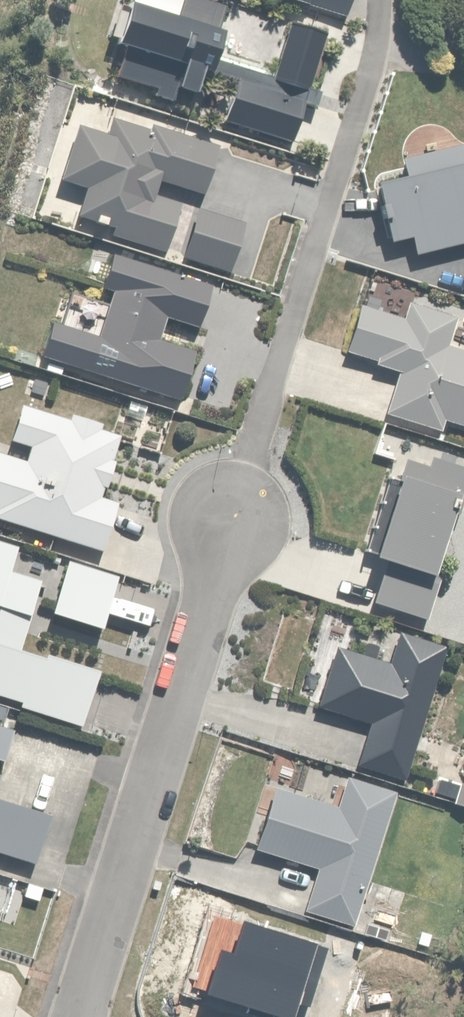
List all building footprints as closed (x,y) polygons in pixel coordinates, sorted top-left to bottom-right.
[(220,44),(232,12),(199,0),(133,0),(116,44),(128,48),(118,75),(159,91),(172,56),(187,62),(179,84),(198,91),(206,71),(210,73),(220,44)] [(293,21),(277,65),(273,75),(257,69),(261,59),(220,44),(210,73),(234,82),(222,114),(288,139),(328,33),(293,21)] [(202,194),(216,157),(219,147),(154,126),(153,130),(114,118),(109,133),(81,124),(64,179),(87,187),(78,215),(115,226),(112,237),(169,255),(186,201),(161,193),(165,182),(202,194)] [(406,157),(409,174),(381,180),(395,242),(412,238),(415,252),(463,240),(463,145),(406,157)] [(248,225),(202,206),(183,255),(228,273),(248,225)] [(349,352),(375,360),(374,365),(399,373),(387,412),(438,428),(441,418),(463,425),(463,352),(448,347),(457,317),(411,303),(406,317),(364,304),(349,352)] [(105,552),(121,501),(103,496),(108,481),(109,481),(125,433),(103,426),(105,420),(75,411),(72,420),(25,405),(10,453),(0,450),(0,519),(105,552)] [(408,458),(376,556),(387,559),(374,599),(424,615),(458,508),(463,510),(463,505),(463,466),(433,456),(430,465),(408,458)] [(31,619),(44,586),(12,574),(22,548),(0,540),(0,693),(20,701),(18,706),(82,731),(104,672),(48,650),(46,654),(21,645),(31,619)] [(120,573),(70,557),(54,609),(104,625),(120,573)] [(317,707),(370,722),(357,764),(406,779),(436,675),(448,679),(451,668),(442,666),(444,661),(450,663),(454,649),(398,632),(390,660),(336,644),(317,707)] [(0,759),(11,730),(0,726),(0,758),(0,759)] [(352,926),(394,791),(347,777),(338,805),(278,786),(259,849),(317,867),(303,911),(352,926)] [(462,781),(455,805),(463,808),(463,782),(462,781)] [(31,861),(48,815),(0,796),(0,849),(31,861)] [(421,954),(436,903),(407,895),(393,946),(421,954)] [(12,974),(0,970),(0,1016),(29,1016),(31,1011),(16,1007),(21,988),(12,974)]
